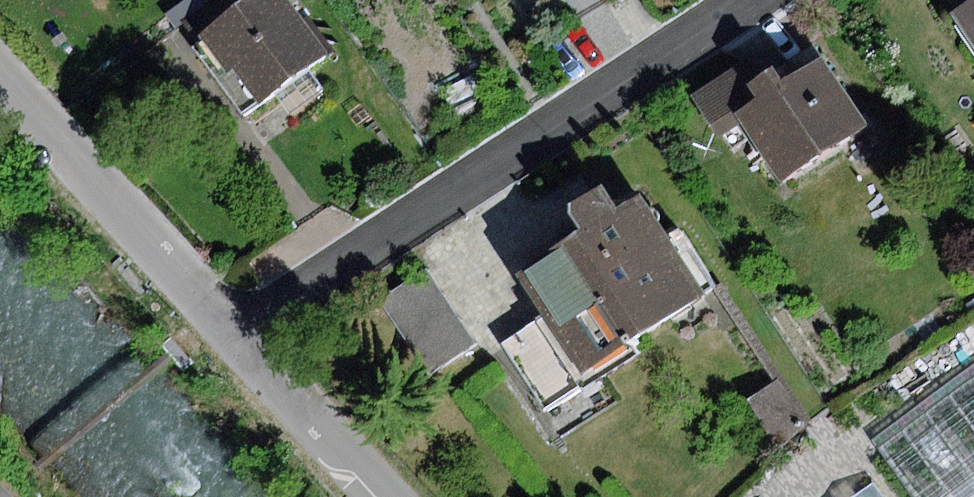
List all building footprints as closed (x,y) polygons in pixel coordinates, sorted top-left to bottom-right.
[(244,5),(240,0),(184,0),(165,14),(188,46),(191,43),(244,5)] [(191,43),(243,112),(325,51),(287,0),(250,0),(244,5),(191,43)] [(955,12),(973,41),(973,0),(972,0),(955,12)] [(750,59),(695,95),(739,161),(756,149),(780,185),(871,126),(815,40),(760,75),(750,59)] [(551,312),(583,365),(701,290),(641,195),(619,209),(602,183),(575,201),(572,213),(585,233),(524,271),(551,312)] [(425,271),(379,300),(425,373),(471,344),(425,271)] [(583,365),(551,312),(503,341),(545,411),(593,382),(583,365)] [(876,444),(916,496),(973,496),(973,370),(876,444)] [(778,379),(747,399),(775,442),(806,423),(778,379)] [(875,484),(858,496),(885,496),(875,484)]
